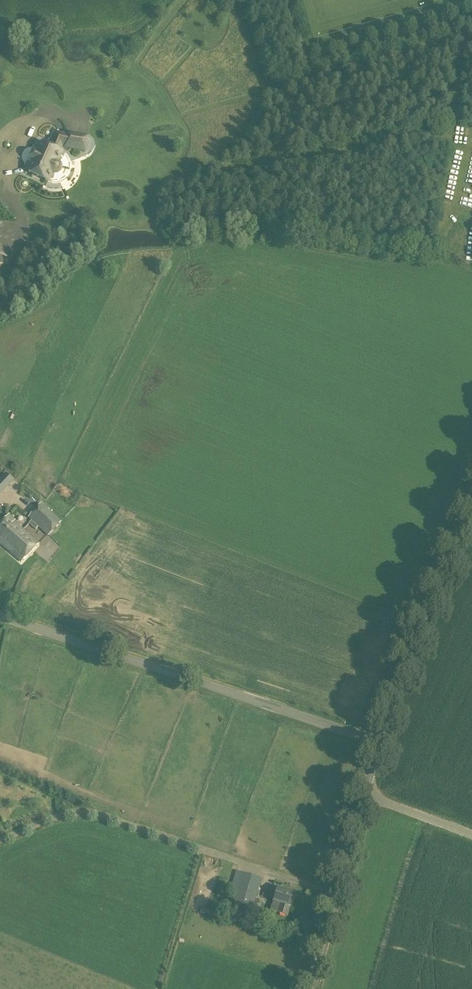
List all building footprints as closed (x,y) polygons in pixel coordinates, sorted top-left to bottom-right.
[(88,136),(67,132),(66,135),(55,133),(49,146),(41,142),(37,152),(35,151),(30,162),(32,163),(28,173),(49,182),(52,175),(54,175),(55,175),(57,175),(58,174),(59,174),(60,173),(61,172),(61,171),(62,170),(62,169),(62,168),(62,167),(62,166),(62,165),(62,164),(61,163),(60,162),(60,161),(59,161),(62,153),(60,152),(62,146),(64,147),(64,148),(86,152),(88,136)] [(70,178),(74,170),(69,168),(65,177),(70,178)] [(9,258),(0,245),(0,264),(9,258)] [(0,480),(0,486),(5,491),(11,484),(3,477),(0,480)] [(61,523),(41,504),(28,518),(48,537),(61,523)] [(8,514),(0,523),(0,545),(5,549),(23,529),(15,522),(16,521),(8,514)] [(23,529),(5,549),(21,563),(39,543),(23,529)] [(253,908),(262,880),(236,871),(231,887),(237,889),(233,902),(253,908)] [(291,908),(295,895),(271,888),(268,896),(275,898),(274,903),(281,905),(278,914),(287,917),(290,908),(291,908)]
